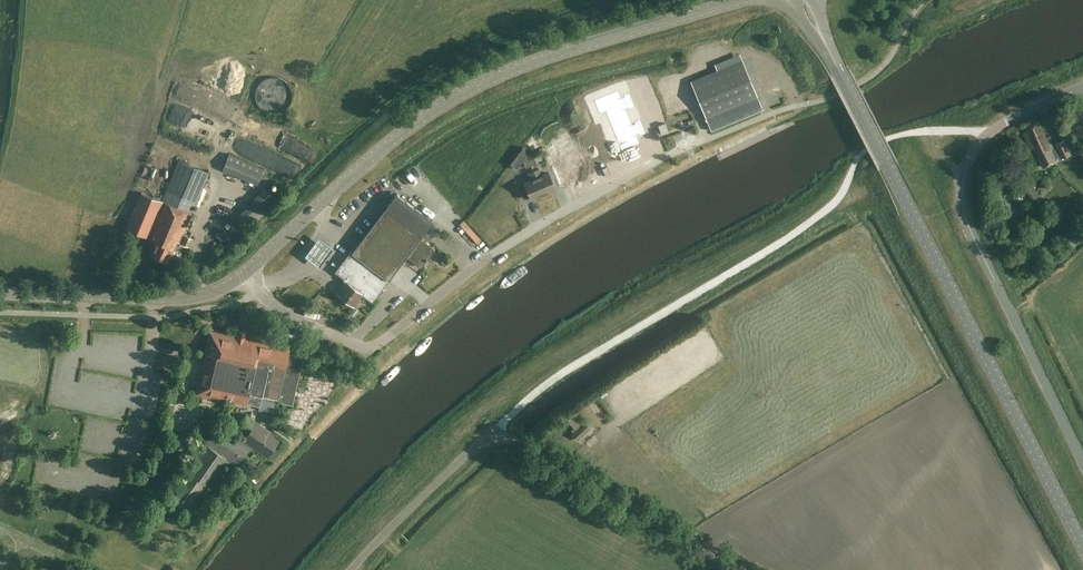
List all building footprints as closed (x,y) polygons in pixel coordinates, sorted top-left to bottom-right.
[(711,132),(763,110),(742,60),(690,81),(711,132)] [(287,107),(289,104),(291,101),(292,97),(292,94),(291,90),(290,87),(288,84),(286,81),(283,79),(280,78),(277,77),(273,77),(270,77),(266,78),(263,80),(260,82),(258,85),(257,88),(256,91),(256,95),(256,98),(257,101),(258,104),(260,107),(263,109),(266,111),(269,112),(272,113),(276,113),(279,112),(282,111),(285,109),(287,107)] [(1075,113),(1064,118),(1067,125),(1078,119),(1075,113)] [(1027,127),(1029,131),(1025,132),(1029,142),(1033,140),(1040,156),(1039,157),(1044,168),(1072,155),(1066,141),(1057,145),(1058,148),(1056,148),(1051,137),(1047,139),(1039,122),(1027,127)] [(662,134),(669,131),(665,123),(659,125),(662,134)] [(1080,125),(1068,130),(1074,144),(1082,140),(1082,131),(1080,125)] [(559,153),(552,155),(560,177),(568,174),(559,153)] [(258,183),(264,168),(229,154),(223,168),(258,183)] [(179,160),(162,202),(141,193),(126,229),(147,238),(155,241),(150,255),(168,262),(177,241),(180,243),(193,213),(209,173),(179,160)] [(531,180),(525,183),(531,199),(556,188),(549,173),(543,175),(540,168),(528,173),(531,180)] [(277,199),(266,188),(235,220),(246,231),(277,199)] [(422,236),(423,236),(434,221),(397,193),(394,197),(386,208),(407,224),(422,236)] [(385,254),(396,239),(407,224),(386,208),(364,237),(385,254)] [(396,239),(411,251),(407,257),(421,268),(436,249),(420,238),(422,236),(407,224),(396,239)] [(185,235),(181,243),(189,246),(192,238),(185,235)] [(385,254),(364,237),(358,245),(380,261),(385,254)] [(407,257),(411,251),(396,239),(385,254),(380,261),(358,245),(353,252),(351,251),(348,256),(367,270),(370,265),(374,268),(373,270),(372,268),(362,282),(379,294),(407,257)] [(318,240),(304,258),(318,269),(332,250),(318,240)] [(370,265),(367,270),(348,256),(335,272),(344,278),(343,280),(344,281),(336,293),(355,308),(364,295),(373,302),(379,294),(362,282),(372,268),(373,270),(374,268),(370,265)] [(224,398),(260,406),(263,395),(278,398),(277,400),(279,401),(292,403),(303,357),(289,354),(289,350),(261,343),(261,344),(246,341),(247,335),(238,333),(237,337),(210,331),(195,396),(218,401),(222,402),(224,398)] [(276,413),(279,401),(277,400),(278,398),(263,395),(260,406),(259,410),(276,413)] [(600,414),(604,410),(597,403),(593,406),(600,414)] [(571,420),(578,412),(573,408),(566,415),(571,420)] [(239,426),(248,433),(244,439),(268,456),(278,441),(271,436),(273,434),(260,425),(261,424),(247,415),(239,426)] [(571,434),(576,440),(590,428),(585,422),(571,434)] [(253,449),(218,425),(204,444),(204,445),(168,496),(191,513),(210,488),(211,489),(231,462),(240,468),(253,449)] [(286,447),(281,453),(286,458),(292,452),(286,447)] [(184,534),(190,527),(186,523),(180,531),(184,534)]
